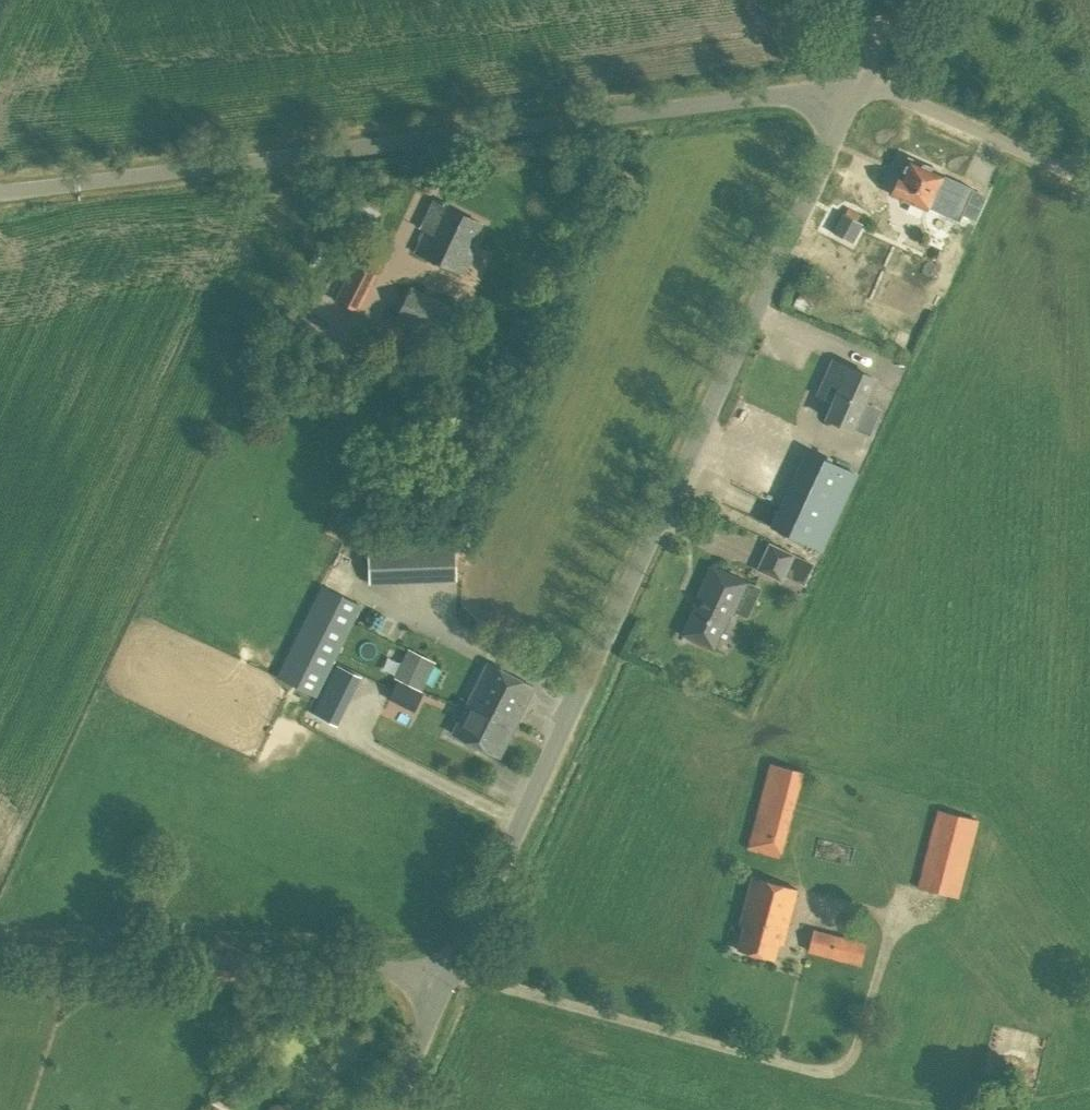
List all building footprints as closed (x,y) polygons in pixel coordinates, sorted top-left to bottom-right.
[(940,178),(942,173),(908,159),(901,175),(892,194),(927,209),(935,191),(950,198),(947,205),(960,210),(968,190),(940,178)] [(464,275),(475,252),(470,250),(482,223),(433,201),(425,220),(429,221),(415,253),(464,275)] [(852,243),(862,224),(842,214),(832,233),(852,243)] [(359,312),(382,265),(359,254),(336,300),(359,312)] [(444,344),(460,311),(411,287),(395,321),(444,344)] [(310,301),(303,316),(315,321),(322,306),(310,301)] [(853,430),(875,379),(833,360),(824,381),(829,384),(823,396),(834,401),(827,418),(853,430)] [(821,551),(857,474),(805,450),(770,527),(821,551)] [(455,533),(437,534),(439,581),(457,581),(455,533)] [(783,575),(793,554),(769,543),(757,571),(780,581),(783,575)] [(793,554),(783,575),(804,585),(814,563),(793,554)] [(712,649),(716,641),(745,581),(713,566),(697,598),(699,599),(686,626),(702,634),(698,642),(712,649)] [(316,697),(362,605),(323,585),(276,677),(316,697)] [(430,692),(444,669),(416,652),(402,675),(430,692)] [(501,757),(535,686),(487,663),(452,734),(501,757)] [(336,664),(330,675),(356,688),(361,677),(336,664)] [(959,898),(979,820),(937,810),(917,887),(959,898)] [(754,825),(748,849),(779,857),(780,851),(782,852),(787,833),(754,825)] [(784,945),(798,889),(752,878),(741,924),(745,925),(738,951),(775,960),(779,944),(784,945)] [(861,965),(867,943),(814,929),(808,951),(861,965)]
